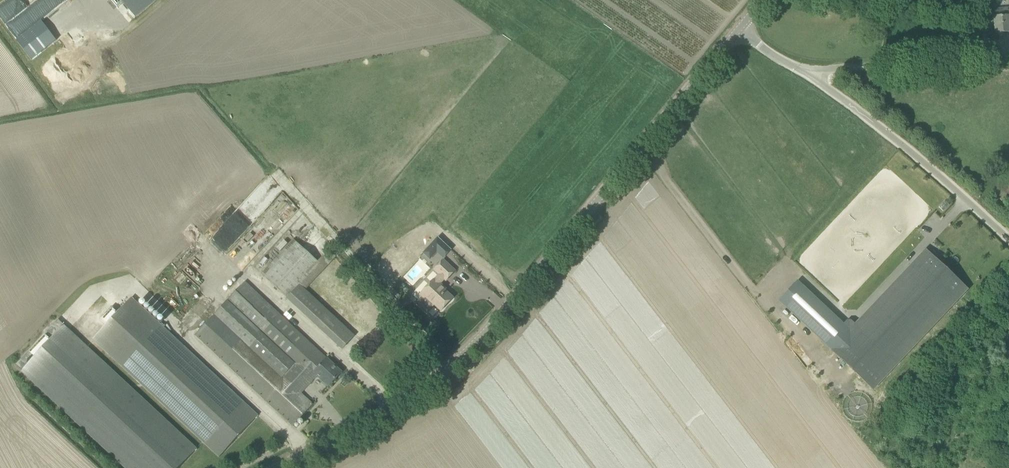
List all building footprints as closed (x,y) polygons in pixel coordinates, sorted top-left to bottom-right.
[(69,0),(1,0),(0,1),(0,18),(15,38),(69,0)] [(156,0),(111,0),(118,8),(123,3),(135,17),(156,0)] [(882,11),(900,13),(901,3),(902,3),(902,0),(884,0),(882,11)] [(1008,8),(994,9),(995,17),(994,17),(994,18),(992,19),(992,23),(995,24),(996,33),(1008,32),(1008,13),(1008,8)] [(997,187),(999,189),(994,195),(1002,201),(1007,195),(1008,196),(1008,172),(997,187)] [(424,252),(430,258),(437,250),(444,257),(451,250),(438,238),(424,252)] [(305,290),(313,281),(336,257),(330,248),(317,262),(293,239),(261,274),(287,298),(333,341),(342,349),(354,336),(305,290)] [(832,351),(872,389),(966,289),(926,251),(832,351)] [(455,271),(454,271),(442,260),(433,270),(438,275),(434,279),(433,279),(418,295),(424,300),(420,304),(428,311),(434,304),(441,311),(453,298),(439,285),(444,279),(446,281),(455,271)] [(195,335),(292,426),(313,404),(294,387),(306,375),(312,381),(317,376),(329,386),(342,372),(323,355),(244,282),(195,335)] [(119,311),(113,305),(100,319),(106,324),(93,338),(219,457),(258,415),(132,297),(119,311)] [(58,319),(15,366),(125,467),(179,467),(197,449),(58,319)]
